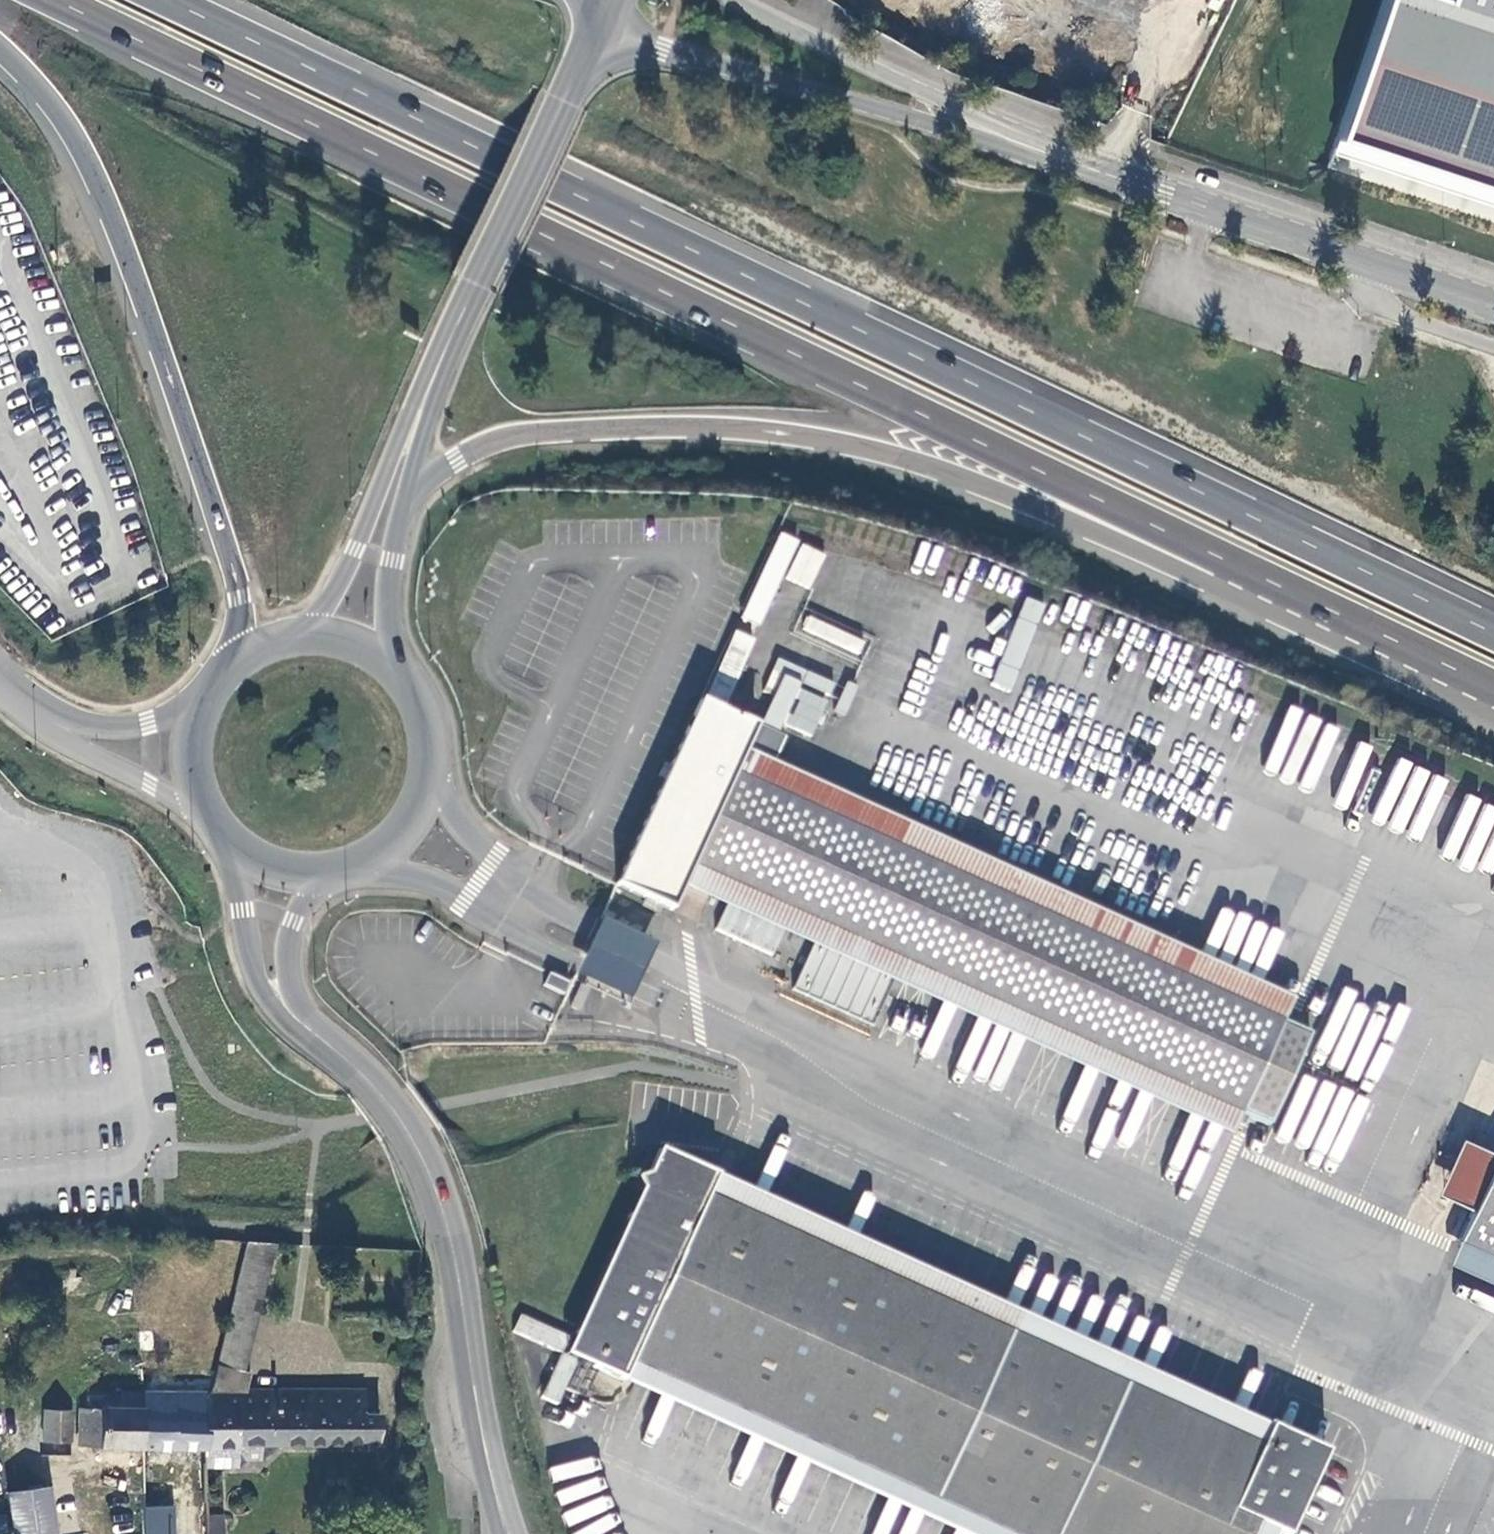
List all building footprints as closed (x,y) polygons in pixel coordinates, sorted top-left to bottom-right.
[(1339,141),(1493,192),(1493,0),(1386,0),(1339,141)] [(809,588),(825,552),(780,532),(741,619),(760,627),(783,576),(809,588)] [(1026,596),(992,685),(1010,692),(1044,603),(1026,596)] [(860,655),(866,641),(807,614),(801,628),(860,655)] [(735,773),(745,752),(756,728),(699,702),(614,887),(645,900),(657,905),(671,912),(683,888),(693,867),(1240,1116),(1268,1129),(1310,1036),(1283,1023),(735,773)] [(1292,1001),(745,752),(735,773),(1283,1023),(1292,1001)] [(1484,802),(1468,844),(1446,836),(1440,852),(1479,867),(1477,872),(1490,877),(1493,865),(1493,805),(1484,802)] [(1230,1137),(1240,1116),(693,867),(683,888),(1230,1137)] [(645,900),(642,907),(654,912),(657,905),(645,900)] [(600,919),(574,976),(629,1002),(656,945),(600,919)] [(569,985),(549,976),(543,988),(563,997),(569,985)] [(1493,1162),(1493,1156),(1460,1140),(1435,1197),(1471,1213),(1493,1162)] [(716,1178),(658,1151),(647,1175),(636,1179),(640,1190),(564,1356),(623,1383),(631,1364),(1002,1531),(1001,1533),(1249,1533),(1251,1530),(1258,1533),(1262,1533),(1265,1529),(1276,1533),(1290,1533),(1326,1452),(1270,1428),(1260,1452),(705,1202),(716,1178)] [(1471,1213),(1458,1241),(1493,1257),(1493,1162),(1471,1213)] [(1260,1452),(1270,1428),(716,1178),(705,1202),(1260,1452)] [(258,1312),(275,1243),(247,1241),(231,1305),(258,1312)] [(1458,1241),(1447,1265),(1493,1286),(1493,1257),(1458,1241)] [(244,1370),(258,1312),(231,1305),(217,1364),(244,1370)] [(521,1312),(512,1330),(562,1354),(571,1335),(521,1312)] [(252,1372),(244,1370),(217,1364),(210,1391),(206,1396),(205,1415),(204,1428),(204,1450),(204,1469),(239,1468),(247,1460),(263,1460),(277,1446),(378,1446),(380,1415),(364,1414),(365,1390),(248,1390),(252,1372)] [(958,1533),(1001,1533),(1002,1531),(631,1364),(623,1383),(958,1533)] [(79,1446),(204,1450),(204,1428),(205,1415),(201,1415),(201,1397),(173,1397),(173,1393),(121,1393),(120,1409),(80,1408),(79,1446)] [(72,1412),(45,1412),(45,1442),(71,1442),(72,1412)] [(47,1487),(8,1493),(14,1533),(55,1533),(47,1487)] [(144,1533),(175,1533),(176,1506),(145,1506),(144,1533)] [(0,1516),(0,1533),(11,1533),(11,1516),(0,1516)] [(206,1533),(222,1533),(222,1517),(206,1517),(206,1533)]
